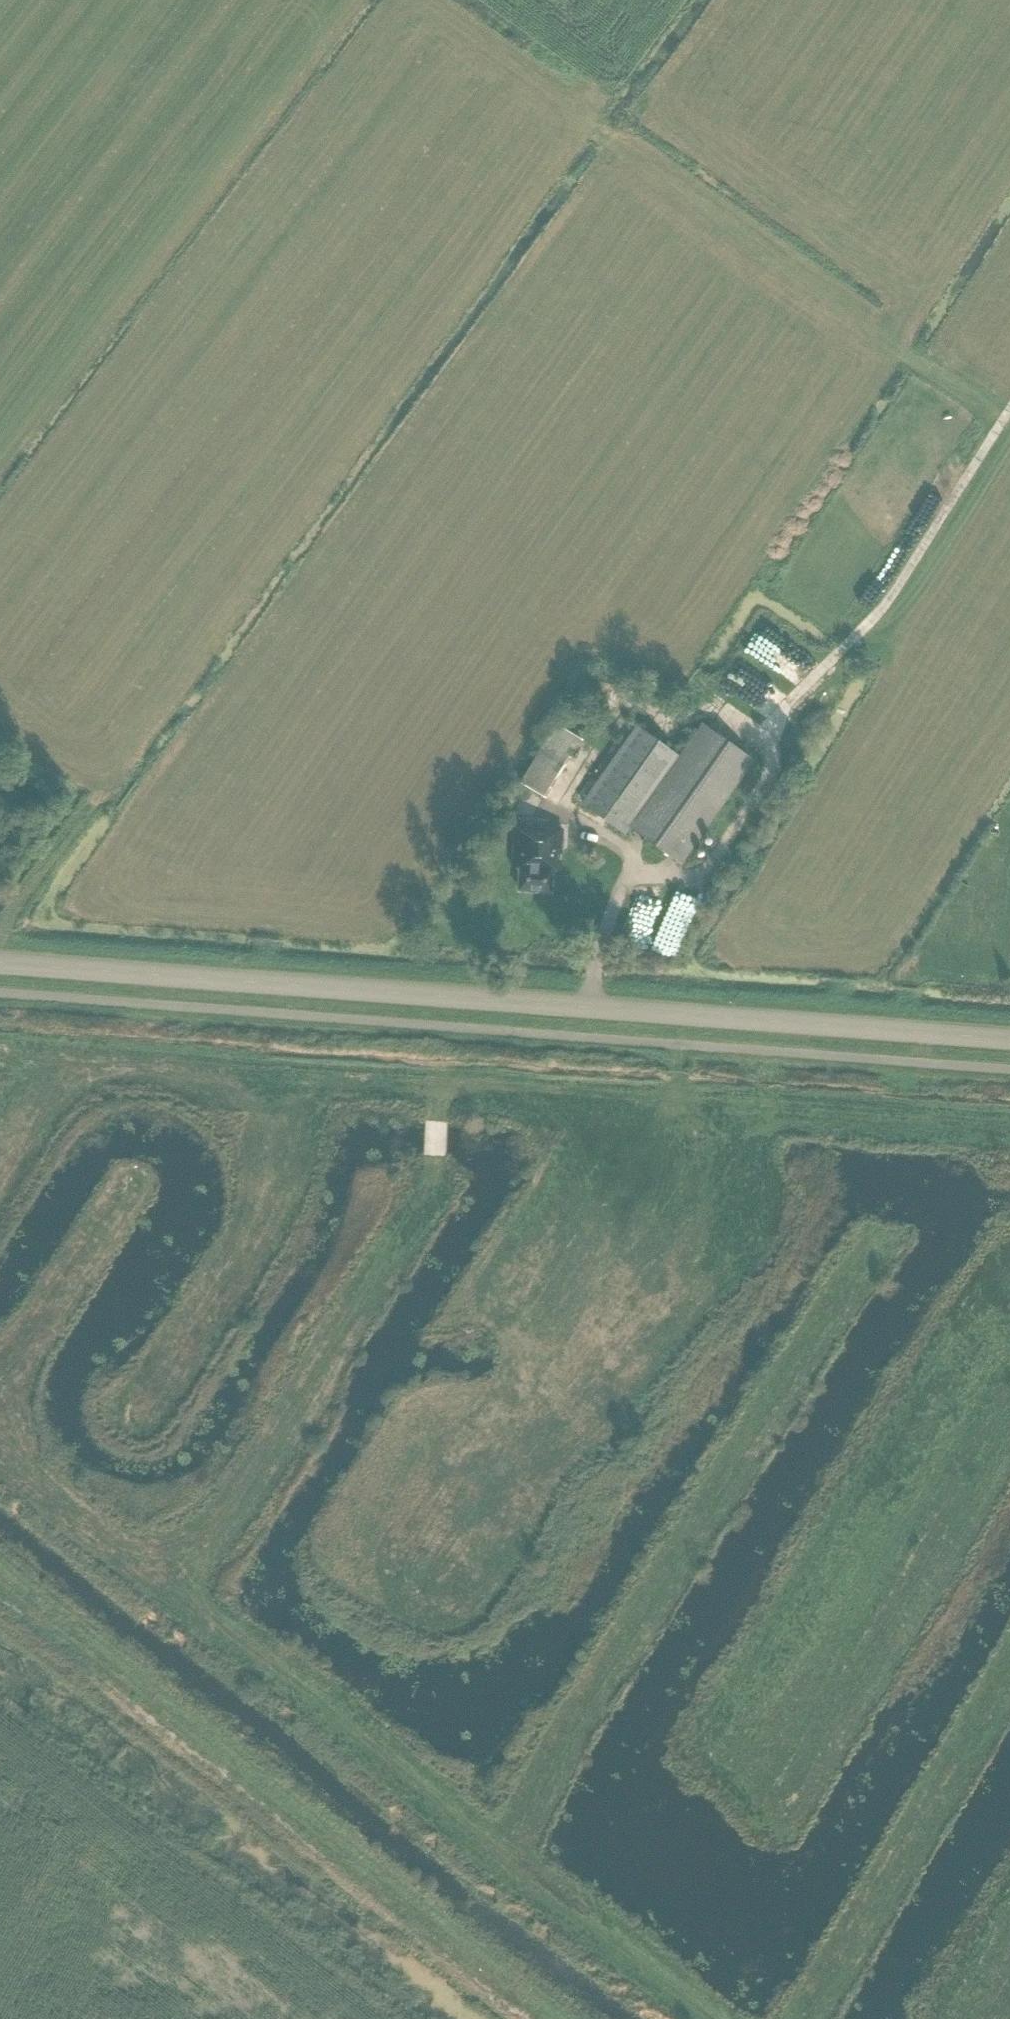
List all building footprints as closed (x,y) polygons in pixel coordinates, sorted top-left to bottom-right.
[(754,759),(702,722),(679,756),(636,725),(582,802),(625,832),(630,826),(682,862),(754,759)] [(543,795),(579,737),(557,723),(521,782),(543,795)] [(560,870),(562,831),(546,830),(546,828),(514,826),(512,867),(520,867),(519,889),(550,891),(552,869),(560,870)]
